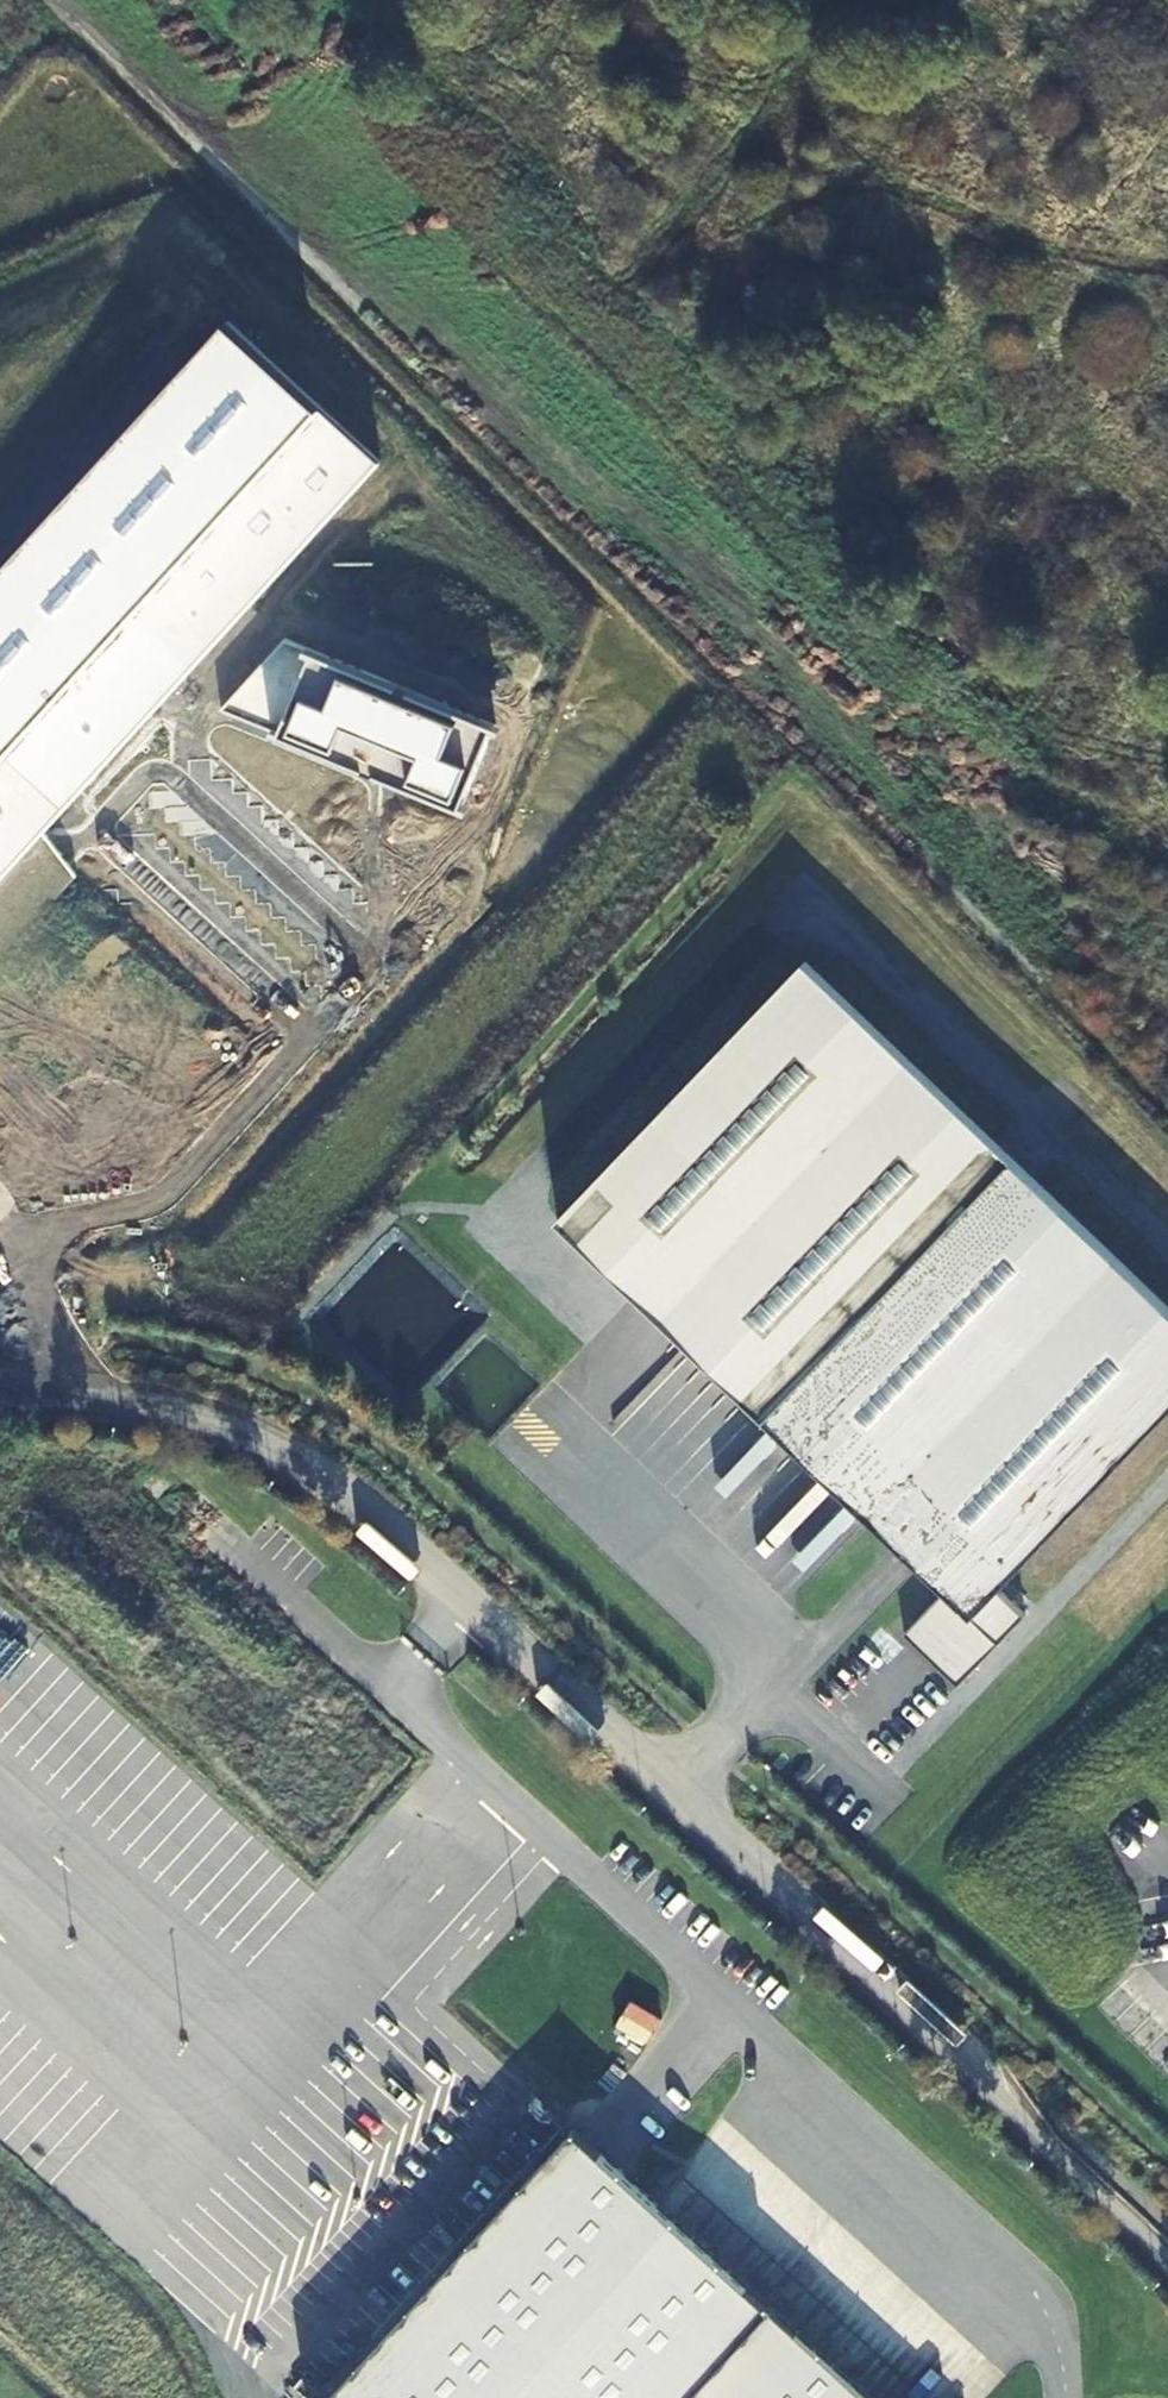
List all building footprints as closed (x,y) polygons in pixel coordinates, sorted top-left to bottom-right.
[(945,1591),(904,1634),(958,1686),(1026,1614),(999,1589),(1167,1412),(1167,1307),(805,961),(557,1220),(896,1544),(945,1591)] [(329,2397),(871,2397),(575,2128),(329,2397)]
